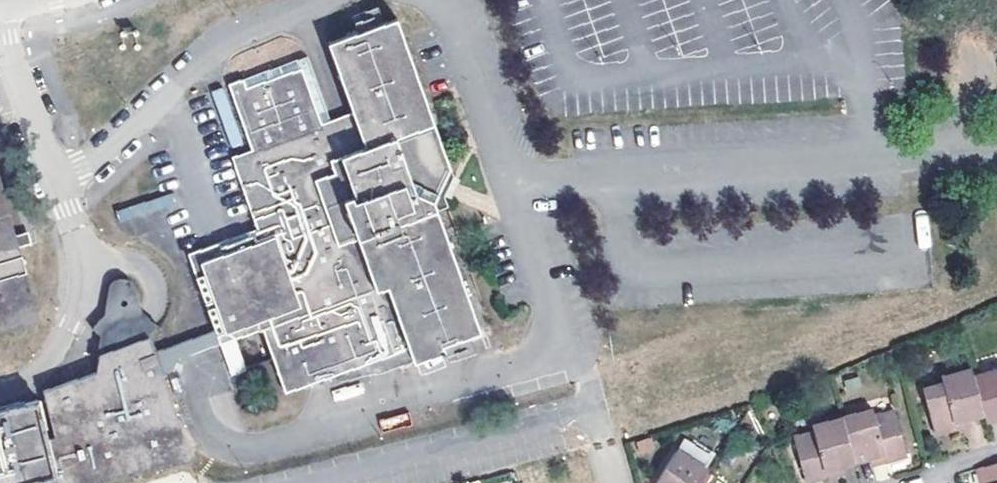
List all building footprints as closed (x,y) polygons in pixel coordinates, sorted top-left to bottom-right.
[(147,341),(160,377),(170,374),(176,361),(214,348),(221,365),(236,359),(224,327),(252,317),(276,378),(347,353),(340,331),(349,328),(355,346),(367,341),(381,376),(444,354),(440,345),(476,333),(430,209),(439,205),(436,197),(444,174),(382,22),(315,50),(345,128),(324,137),(295,63),(219,95),(240,147),(218,156),(242,218),(173,243),(203,320),(147,341)] [(5,336),(29,325),(16,279),(22,278),(18,263),(12,265),(9,253),(20,249),(16,237),(5,241),(0,222),(0,337),(5,336)] [(83,352),(139,335),(136,327),(137,323),(142,296),(130,294),(114,291),(112,304),(104,305),(88,294),(74,316),(86,323),(80,341),(77,351),(83,352)] [(147,341),(142,342),(139,335),(83,352),(92,382),(38,395),(49,442),(45,442),(35,404),(19,408),(19,406),(0,411),(0,482),(110,482),(190,464),(184,446),(160,377),(147,341)] [(942,427),(963,422),(961,414),(989,406),(991,413),(996,411),(996,363),(978,369),(976,359),(949,366),(951,376),(930,382),(942,427)] [(220,391),(233,388),(227,368),(214,372),(220,391)] [(797,436),(808,476),(829,471),(826,463),(883,447),(885,454),(903,450),(892,409),(874,414),(872,405),(815,421),(818,430),(797,436)] [(701,481),(711,465),(679,445),(659,478),(667,482),(703,482),(701,481)] [(984,465),(988,482),(996,481),(996,461),(984,465)]
